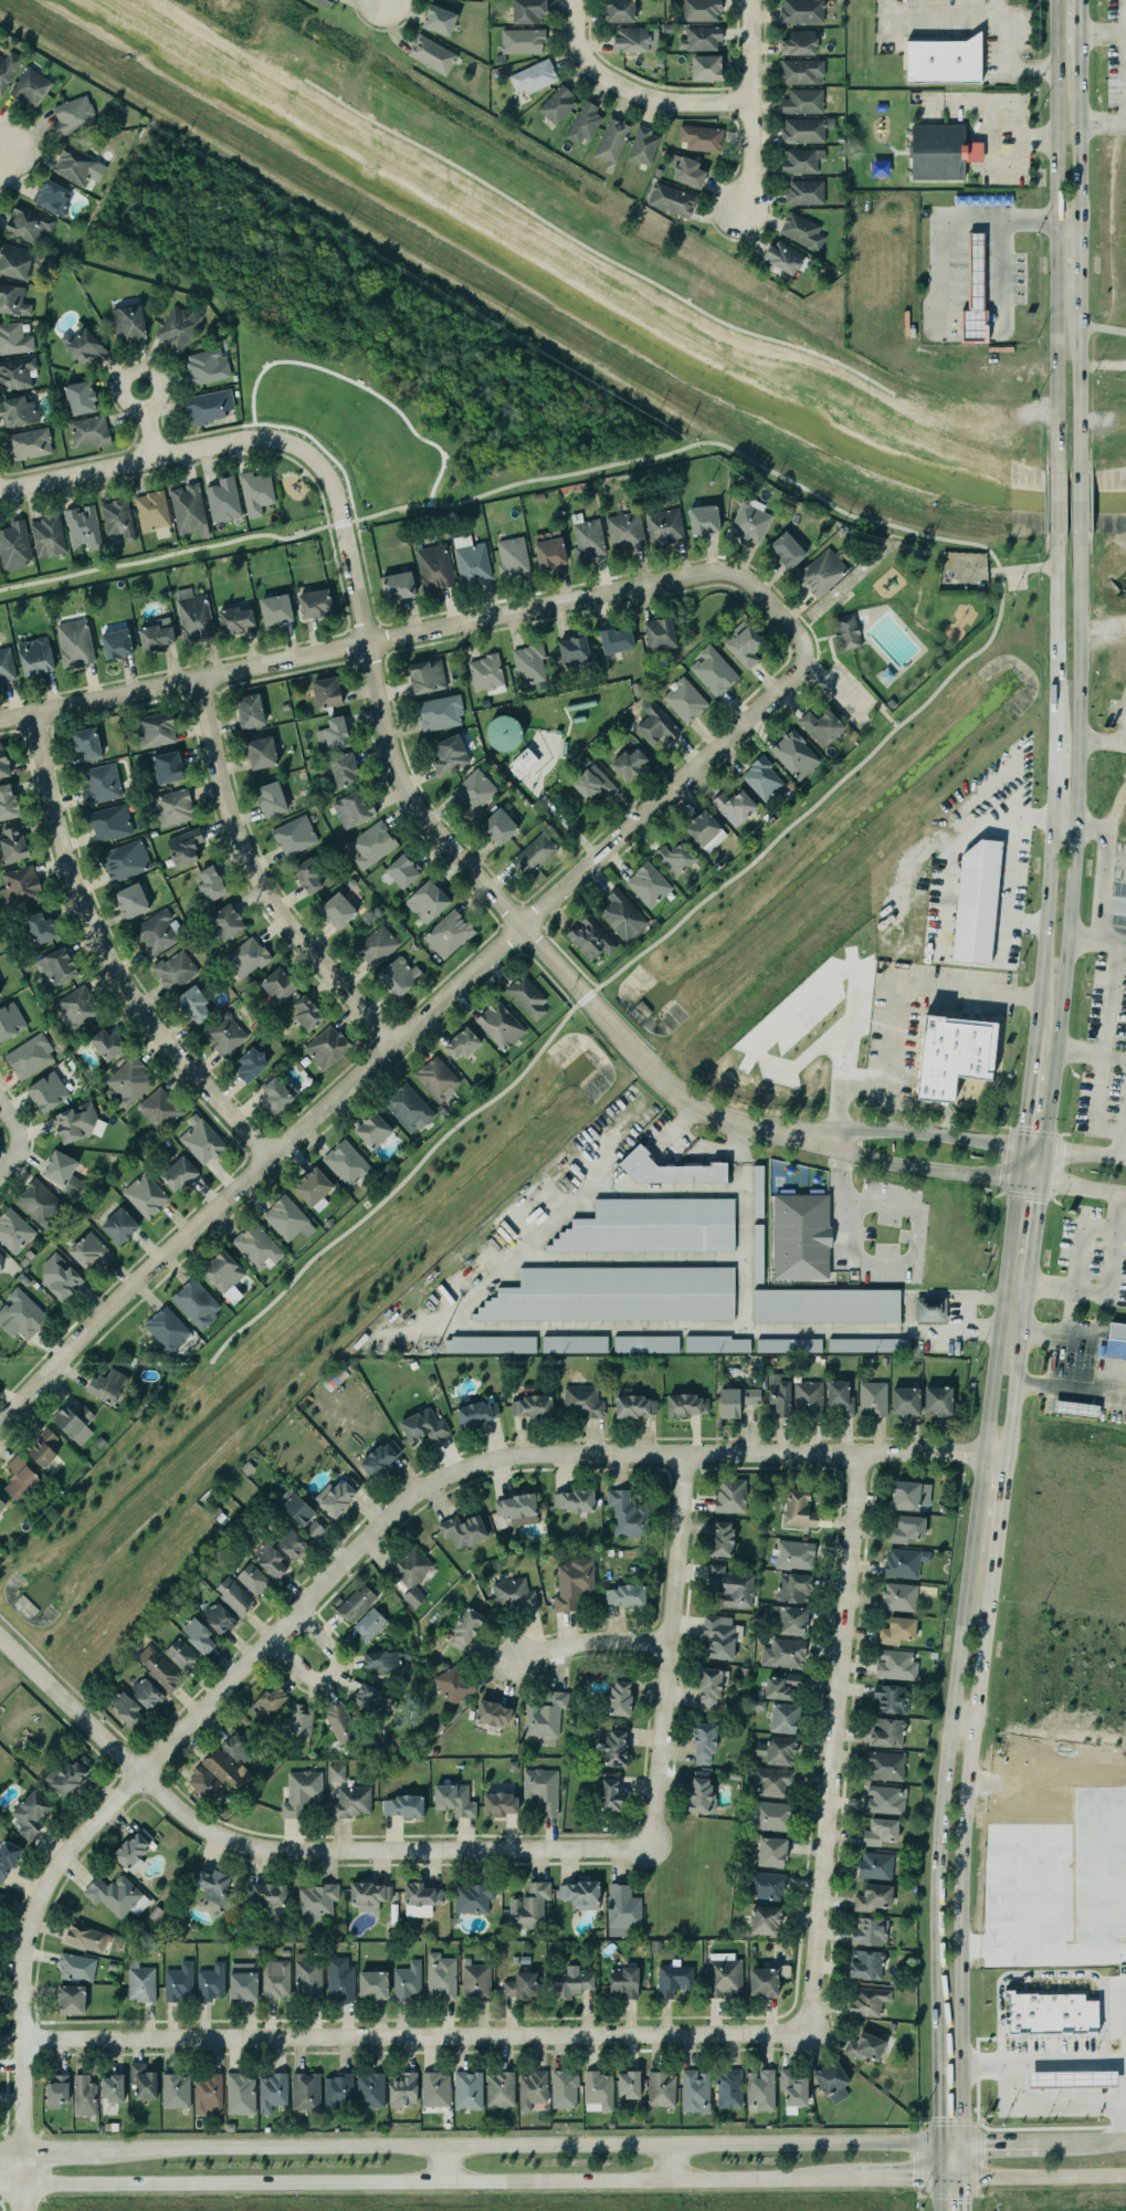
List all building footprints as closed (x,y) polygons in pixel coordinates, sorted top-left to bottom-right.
[(511,22),(510,0),(544,0),(545,11),(540,11),(540,15),(537,15),(537,22),(511,22)] [(634,0),(604,0),(605,23),(634,22),(634,0)] [(680,19),(680,0),(716,0),(716,20),(680,19)] [(824,22),(823,0),(780,0),(781,23),(824,22)] [(458,14),(430,3),(421,26),(449,36),(458,14)] [(717,50),(717,41),(721,41),(721,26),(685,27),(685,39),(677,39),(678,51),(717,50)] [(614,28),(615,52),(658,51),(657,27),(614,28)] [(499,29),(501,52),(539,51),(539,45),(540,45),(540,43),(544,43),(544,28),(499,29)] [(787,30),(812,29),(812,35),(815,35),(815,44),(813,44),(813,52),(779,53),(778,39),(787,39),(787,30)] [(407,54),(445,76),(457,56),(419,33),(407,54)] [(906,39),(905,82),(980,83),(981,40),(906,39)] [(687,49),(718,49),(718,76),(687,76),(687,49)] [(2,95),(22,58),(9,51),(5,59),(0,56),(0,94),(2,95)] [(504,73),(545,55),(556,80),(524,93),(520,86),(511,90),(504,73)] [(823,59),(780,60),(781,84),(823,84),(823,59)] [(27,65),(51,82),(32,109),(20,102),(7,92),(27,65)] [(559,83),(570,92),(567,95),(575,103),(554,124),(546,117),(535,108),(559,83)] [(779,97),(779,112),(820,112),(820,88),(787,87),(787,97),(779,97)] [(51,105),(84,94),(86,102),(88,102),(93,113),(91,114),(94,122),(55,136),(50,120),(55,119),(51,105)] [(579,97),(561,132),(575,139),(579,133),(587,136),(599,113),(592,109),(594,105),(591,98),(579,97)] [(632,123),(615,164),(591,154),(609,113),(632,123)] [(822,142),(822,126),(824,125),(824,122),(823,120),(822,117),(782,117),(782,128),(779,128),(779,142),(822,142)] [(675,118),(719,124),(718,151),(678,146),(680,138),(673,134),(675,118)] [(659,137),(650,134),(652,129),(638,125),(627,159),(650,166),(659,137)] [(906,127),(957,125),(958,177),(908,179),(906,127)] [(89,178),(99,182),(107,164),(65,144),(52,172),(85,187),(89,178)] [(824,159),(825,149),(783,148),(783,173),(817,174),(817,159),(824,159)] [(697,186),(671,176),(673,171),(671,164),(676,163),(680,154),(697,160),(694,167),(703,170),(697,186)] [(62,216),(72,189),(46,179),(42,188),(38,187),(31,204),(62,216)] [(823,180),(786,180),(786,205),(823,205),(823,180)] [(655,182),(696,192),(691,213),(650,202),(655,182)] [(6,216),(0,230),(33,244),(41,228),(48,231),(53,220),(12,202),(9,210),(13,212),(10,218),(6,216)] [(825,237),(817,234),(821,224),(787,211),(778,234),(820,250),(825,237)] [(984,342),(985,232),(969,232),(969,310),(962,310),(962,342),(984,342)] [(763,259),(793,276),(805,255),(775,238),(763,259)] [(23,279),(0,273),(0,242),(31,250),(23,279)] [(0,285),(0,314),(31,315),(31,303),(23,303),(23,286),(0,285)] [(109,307),(139,302),(145,334),(144,334),(145,337),(135,339),(134,335),(115,338),(109,307)] [(152,339),(178,355),(203,316),(191,309),(188,314),(173,304),(152,339)] [(33,335),(22,336),(21,322),(0,323),(0,354),(34,352),(33,335)] [(58,338),(81,365),(91,356),(98,364),(109,354),(85,326),(74,336),(68,330),(58,338)] [(186,354),(218,346),(220,355),(224,354),(230,375),(190,385),(183,361),(187,360),(186,354)] [(34,355),(0,361),(0,392),(32,387),(29,370),(37,369),(34,355)] [(62,384),(88,378),(90,390),(93,389),(95,398),(93,399),(94,409),(67,415),(62,384)] [(185,397),(190,424),(236,415),(231,388),(185,397)] [(1,427),(0,420),(0,406),(1,406),(0,398),(22,394),(23,400),(32,399),(33,408),(36,407),(39,419),(1,427)] [(66,420),(102,412),(105,428),(106,427),(109,443),(94,447),(94,442),(72,447),(66,420)] [(6,433),(9,460),(52,455),(48,428),(6,433)] [(236,472),(250,470),(251,474),(261,473),(262,476),(267,475),(273,501),(259,504),(261,514),(245,517),(236,472)] [(203,488),(218,484),(218,479),(231,475),(241,515),(212,523),(203,488)] [(169,490),(177,535),(199,530),(201,538),(209,537),(198,482),(182,485),(183,488),(169,490)] [(140,532),(155,530),(156,539),(171,537),(164,491),(134,495),(140,532)] [(98,504),(125,497),(135,541),(126,543),(123,531),(106,535),(98,504)] [(750,499),(764,505),(760,512),(770,516),(757,546),(726,532),(741,500),(748,502),(750,499)] [(65,510),(69,546),(88,544),(88,548),(100,547),(95,504),(82,506),(82,508),(65,510)] [(689,507),(689,534),(718,533),(718,506),(689,507)] [(684,539),(677,507),(644,514),(651,546),(684,539)] [(28,522),(39,520),(38,517),(41,516),(41,513),(56,511),(64,551),(55,552),(55,554),(45,556),(44,554),(34,556),(28,522)] [(636,511),(644,548),(612,554),(604,517),(636,511)] [(568,514),(579,512),(580,521),(597,517),(603,553),(573,559),(571,546),(575,546),(568,514)] [(24,566),(0,572),(0,527),(8,525),(7,521),(21,517),(30,558),(23,559),(24,566)] [(806,554),(785,530),(767,546),(789,570),(806,554)] [(495,541),(501,577),(529,573),(523,536),(495,541)] [(559,536),(565,562),(553,564),(553,566),(546,567),(546,565),(537,567),(532,542),(559,536)] [(412,548),(443,542),(449,568),(452,568),(454,576),(450,576),(452,585),(421,591),(412,548)] [(492,577),(483,542),(453,549),(461,584),(492,577)] [(797,575),(829,548),(846,569),(814,597),(797,575)] [(380,577),(411,570),(415,596),(385,601),(380,577)] [(172,590),(189,587),(190,596),(203,593),(212,635),(181,640),(177,624),(179,621),(172,590)] [(301,618),(296,594),(326,587),(332,607),(323,609),(323,612),(301,618)] [(256,598),(285,591),(291,619),(263,625),(256,598)] [(253,624),(250,607),(236,609),(236,605),(215,609),(220,633),(228,632),(228,633),(234,631),(241,630),(240,626),(253,624)] [(860,647),(855,614),(833,617),(839,651),(860,647)] [(137,628),(142,651),(175,644),(169,616),(155,619),(157,624),(137,628)] [(677,647),(671,616),(643,622),(649,652),(677,647)] [(66,664),(61,666),(57,648),(60,648),(53,624),(84,617),(93,660),(75,663),(75,666),(67,668),(66,664)] [(597,629),(611,626),(612,629),(628,626),(632,647),(602,653),(597,629)] [(729,635),(734,640),(748,626),(765,643),(754,654),(760,661),(749,672),(722,643),(729,635)] [(99,635),(127,628),(133,653),(106,659),(99,635)] [(556,640),(567,637),(567,636),(582,632),(589,660),(561,667),(556,640)] [(22,675),(53,672),(49,638),(18,641),(22,675)] [(509,650),(539,641),(544,657),(539,659),(545,681),(518,687),(509,650)] [(702,657),(689,669),(717,698),(739,676),(708,643),(698,653),(702,657)] [(9,646),(0,648),(0,682),(16,678),(9,646)] [(496,652),(504,684),(494,687),(494,688),(484,691),(483,689),(474,692),(466,662),(484,657),(483,654),(496,652)] [(409,663),(412,693),(445,690),(442,660),(409,663)] [(316,709),(342,704),(337,676),(311,681),(316,709)] [(686,724),(709,704),(684,677),(662,697),(686,724)] [(257,691),(263,723),(259,724),(259,725),(248,729),(248,726),(239,729),(235,713),(236,713),(233,696),(257,691)] [(422,732),(459,725),(457,709),(462,708),(460,694),(416,702),(422,732)] [(646,714),(633,726),(650,744),(661,734),(667,742),(678,731),(645,695),(636,704),(646,714)] [(822,748),(845,727),(828,709),(816,720),(808,710),(797,720),(822,748)] [(133,719),(140,749),(175,741),(168,711),(133,719)] [(326,716),(340,714),(348,745),(326,750),(322,727),(328,725),(326,716)] [(486,719),(489,751),(521,748),(518,716),(486,719)] [(83,760),(100,758),(97,728),(71,730),(73,751),(82,750),(83,760)] [(821,761),(791,728),(768,749),(798,782),(821,761)] [(433,744),(440,759),(431,762),(437,777),(470,763),(457,734),(433,744)] [(277,765),(271,736),(245,742),(251,770),(277,765)] [(607,763),(622,750),(627,754),(634,746),(646,759),(623,780),(607,763)] [(10,775),(4,747),(0,748),(0,777),(10,775)] [(539,760),(526,747),(507,767),(520,780),(539,760)] [(149,754),(176,748),(179,761),(180,761),(182,768),(180,768),(182,777),(155,783),(149,754)] [(326,757),(349,750),(357,772),(354,773),(356,782),(336,788),(329,769),(320,773),(317,763),(327,759),(326,757)] [(740,775),(764,802),(785,783),(761,756),(740,775)] [(618,788),(589,762),(569,784),(589,801),(598,791),(608,799),(618,788)] [(84,804),(120,796),(113,763),(83,768),(86,787),(81,789),(84,804)] [(499,793),(480,767),(449,790),(469,815),(499,793)] [(257,786),(263,817),(286,812),(280,781),(257,786)] [(20,816),(10,783),(0,785),(0,820),(20,816)] [(186,786),(189,801),(188,801),(189,805),(190,805),(191,810),(189,811),(190,817),(158,826),(150,796),(186,786)] [(722,791),(710,801),(735,828),(757,807),(740,788),(729,799),(722,791)] [(344,830),(377,815),(370,800),(364,802),(358,790),(331,803),(344,830)] [(133,833),(125,803),(88,813),(95,843),(133,833)] [(480,826),(498,807),(518,827),(498,846),(480,826)] [(683,826),(702,808),(727,835),(708,852),(683,826)] [(283,858),(318,842),(305,814),(271,829),(283,858)] [(348,842),(358,855),(353,859),(362,871),(398,844),(379,819),(348,842)] [(4,861),(27,857),(21,825),(0,829),(0,840),(4,861)] [(192,843),(201,840),(197,826),(164,839),(173,867),(196,859),(192,848),(194,848),(192,843)] [(508,859),(540,830),(550,841),(551,841),(555,843),(555,846),(556,848),(526,876),(518,867),(516,868),(508,859)] [(958,849),(977,831),(998,835),(987,958),(948,955),(958,849)] [(110,883),(151,868),(140,838),(99,854),(110,883)] [(670,851),(663,844),(652,854),(675,879),(696,859),(681,841),(670,851)] [(383,870),(403,890),(422,871),(402,851),(383,870)] [(307,894),(320,886),(315,876),(319,872),(309,855),(290,867),(307,894)] [(624,882),(650,909),(672,887),(647,860),(624,882)] [(206,903),(227,894),(213,864),(197,872),(202,883),(198,885),(206,903)] [(404,902),(425,925),(451,902),(429,878),(404,902)] [(136,881),(148,907),(124,918),(119,907),(117,908),(115,901),(116,901),(113,892),(136,881)] [(606,895),(615,886),(649,922),(624,944),(596,913),(610,900),(606,895)] [(335,930),(356,915),(340,891),(318,907),(335,930)] [(221,941),(245,929),(232,903),(208,915),(221,941)] [(420,936),(452,907),(459,913),(456,915),(463,921),(466,919),(472,924),(470,925),(474,930),(441,958),(420,936)] [(132,927),(142,945),(138,947),(145,960),(178,941),(167,921),(172,919),(166,908),(132,927)] [(58,937),(51,917),(44,920),(41,911),(24,917),(34,945),(58,937)] [(607,956),(618,946),(588,914),(566,935),(590,961),(602,950),(607,956)] [(379,924),(365,936),(362,932),(351,941),(358,949),(355,951),(361,958),(366,955),(373,964),(397,944),(379,924)] [(223,958),(242,980),(270,957),(252,934),(223,958)] [(34,960),(46,989),(78,975),(66,946),(34,960)] [(199,972),(181,947),(151,968),(168,993),(199,972)] [(397,999),(424,975),(414,963),(410,967),(399,954),(376,975),(397,999)] [(296,986),(277,966),(259,984),(278,1004),(296,986)] [(551,1007),(521,975),(505,990),(535,1022),(551,1007)] [(101,1010),(71,1030),(67,1026),(69,1020),(54,1000),(81,983),(101,1010)] [(196,1026),(211,1015),(204,1004),(207,1002),(194,984),(176,998),(196,1026)] [(309,1031),(325,1017),(304,993),(288,1008),(309,1031)] [(526,1031),(496,999),(473,1020),(504,1052),(526,1031)] [(0,1007),(0,1038),(1,1040),(25,1026),(11,1000),(0,1007)] [(245,1036),(221,1057),(199,1033),(223,1010),(227,1010),(229,1013),(229,1017),(245,1036)] [(912,1097),(922,1014),(993,1023),(987,1079),(953,1075),(949,1101),(912,1097)] [(327,1023),(336,1031),(337,1030),(350,1044),(320,1070),(301,1047),(327,1023)] [(464,1025),(480,1041),(463,1057),(459,1052),(452,1058),(441,1046),(464,1025)] [(109,1035),(103,1027),(88,1039),(107,1063),(126,1047),(113,1031),(109,1035)] [(39,1030),(3,1054),(12,1067),(10,1068),(18,1080),(52,1058),(46,1049),(43,1051),(40,1046),(45,1041),(39,1030)] [(244,1083),(266,1063),(262,1058),(262,1051),(255,1051),(251,1045),(235,1058),(240,1063),(233,1070),(244,1083)] [(413,1075),(440,1103),(462,1083),(436,1055),(413,1075)] [(130,1056),(105,1082),(112,1088),(107,1093),(126,1110),(155,1080),(130,1056)] [(51,1069),(69,1093),(41,1113),(23,1089),(51,1069)] [(257,1084),(262,1080),(264,1082),(273,1075),(293,1097),(274,1113),(261,1099),(266,1094),(257,1084)] [(409,1135),(434,1116),(406,1080),(381,1099),(409,1135)] [(183,1112),(159,1086),(136,1108),(159,1133),(183,1112)] [(62,1143),(102,1132),(93,1102),(53,1113),(62,1143)] [(352,1130),(361,1121),(360,1120),(365,1115),(366,1117),(373,1110),(391,1130),(369,1149),(352,1130)] [(178,1138),(203,1166),(226,1145),(196,1112),(187,1120),(192,1125),(178,1138)] [(371,1168),(344,1138),(321,1159),(348,1189),(371,1168)] [(632,1181),(614,1163),(636,1142),(645,1152),(643,1154),(653,1165),(706,1165),(706,1161),(724,1161),(724,1181),(632,1181)] [(78,1160),(53,1149),(41,1175),(62,1185),(60,1190),(79,1199),(87,1182),(71,1175),(78,1160)] [(158,1175),(181,1154),(198,1172),(181,1187),(178,1185),(172,1191),(158,1175)] [(750,1163),(759,1163),(759,1217),(750,1217),(750,1163)] [(333,1186),(322,1196),(326,1202),(316,1212),(311,1206),(308,1207),(291,1187),(299,1178),(298,1176),(304,1172),(305,1174),(314,1165),(333,1186)] [(141,1171),(167,1197),(157,1205),(159,1207),(146,1219),(119,1191),(141,1171)] [(10,1198),(44,1230),(54,1219),(48,1214),(52,1209),(54,1213),(62,1204),(32,1176),(23,1186),(24,1188),(22,1190),(21,1188),(10,1198)] [(260,1214),(269,1206),(282,1192),(308,1220),(307,1222),(313,1228),(304,1237),(298,1230),(285,1241),(260,1214)] [(770,1277),(771,1195),(825,1196),(825,1277),(770,1277)] [(590,1217),(590,1197),(730,1197),(730,1249),(543,1249),(543,1244),(548,1244),(548,1237),(555,1237),(555,1230),(561,1230),(561,1227),(568,1227),(568,1217),(590,1217)] [(36,1232),(8,1206),(0,1215),(0,1241),(15,1255),(36,1232)] [(98,1225),(117,1244),(123,1238),(124,1239),(129,1235),(128,1234),(137,1225),(119,1206),(98,1225)] [(283,1252),(254,1221),(231,1242),(261,1274),(283,1252)] [(750,1222),(759,1222),(759,1281),(750,1281),(750,1222)] [(95,1258),(102,1264),(113,1253),(88,1230),(67,1252),(85,1269),(95,1258)] [(198,1268),(220,1248),(243,1274),(221,1292),(198,1268)] [(40,1279),(62,1302),(84,1281),(67,1263),(55,1251),(39,1266),(46,1273),(40,1279)] [(516,1265),(729,1266),(729,1319),(466,1319),(466,1312),(474,1312),(474,1306),(480,1306),(480,1299),(487,1299),(487,1296),(493,1296),(493,1286),(516,1286),(516,1265)] [(222,1309),(192,1277),(170,1297),(199,1329),(222,1309)] [(16,1286),(6,1296),(10,1300),(0,1310),(0,1327),(11,1338),(18,1331),(27,1340),(49,1317),(16,1286)] [(749,1289),(896,1290),(895,1321),(749,1320),(749,1289)] [(911,1320),(911,1296),(943,1296),(943,1321),(911,1320)] [(192,1333),(165,1304),(143,1325),(170,1354),(192,1333)] [(1108,1322),(1105,1357),(1125,1359),(1125,1324),(1108,1322)] [(539,1334),(603,1335),(603,1352),(539,1351),(539,1334)] [(608,1334),(675,1335),(674,1350),(608,1350),(608,1334)] [(681,1334),(726,1334),(726,1337),(747,1337),(747,1351),(681,1351),(681,1334)] [(441,1338),(448,1338),(448,1335),(533,1337),(532,1351),(441,1350),(441,1338)] [(753,1338),(818,1338),(818,1350),(753,1350),(753,1338)] [(824,1338),(905,1338),(906,1350),(824,1350),(824,1338)] [(125,1375),(109,1366),(103,1376),(96,1373),(94,1377),(91,1375),(83,1390),(111,1405),(116,1396),(118,1397),(120,1394),(118,1393),(119,1391),(117,1390),(125,1375)] [(768,1373),(768,1404),(774,1404),(774,1418),(789,1418),(790,1374),(768,1373)] [(824,1377),(824,1416),(852,1415),(852,1394),(844,1394),(844,1377),(824,1377)] [(822,1382),(794,1382),(794,1416),(822,1416),(822,1382)] [(886,1382),(859,1382),(859,1416),(886,1416),(886,1382)] [(564,1386),(564,1416),(601,1416),(601,1401),(594,1401),(594,1386),(564,1386)] [(891,1387),(891,1410),(898,1410),(898,1414),(917,1414),(917,1386),(891,1387)] [(924,1386),(924,1411),(930,1411),(930,1413),(935,1413),(935,1416),(945,1416),(945,1414),(951,1414),(950,1386),(924,1386)] [(760,1388),(719,1388),(720,1418),(739,1418),(739,1404),(760,1404),(760,1388)] [(509,1401),(509,1414),(516,1413),(516,1415),(528,1414),(528,1417),(549,1416),(548,1394),(537,1394),(536,1394),(529,1394),(529,1395),(522,1395),(522,1400),(516,1400),(516,1401),(509,1401)] [(667,1395),(667,1415),(708,1415),(708,1395),(667,1395)] [(615,1416),(655,1417),(656,1397),(616,1396),(615,1416)] [(499,1418),(494,1399),(455,1409),(460,1428),(499,1418)] [(1098,1405),(1054,1399),(1052,1412),(1097,1418),(1098,1405)] [(50,1417),(63,1404),(73,1413),(82,1404),(93,1415),(84,1425),(91,1432),(77,1445),(50,1417)] [(397,1421),(399,1421),(400,1417),(403,1415),(406,1416),(417,1411),(428,1405),(435,1421),(441,1417),(449,1432),(429,1442),(424,1433),(420,1435),(421,1437),(415,1440),(414,1439),(408,1444),(397,1421)] [(56,1455),(49,1446),(58,1438),(48,1428),(24,1450),(42,1468),(56,1455)] [(355,1463),(370,1480),(387,1465),(386,1464),(400,1450),(390,1438),(381,1446),(378,1443),(355,1463)] [(40,1478),(15,1454),(5,1466),(14,1474),(2,1488),(18,1502),(40,1478)] [(312,1497),(333,1518),(348,1502),(346,1500),(359,1487),(345,1471),(332,1485),(327,1480),(312,1497)] [(715,1476),(746,1477),(745,1513),(712,1512),(712,1497),(715,1497),(715,1476)] [(894,1479),(893,1487),(890,1487),(890,1495),(891,1495),(890,1508),(917,1510),(919,1481),(894,1479)] [(277,1500),(301,1522),(314,1510),(291,1487),(277,1500)] [(604,1488),(628,1489),(628,1501),(627,1502),(633,1502),(633,1510),(636,1510),(634,1509),(635,1507),(636,1505),(643,1505),(646,1507),(646,1534),(635,1534),(634,1536),(628,1537),(627,1534),(611,1534),(612,1505),(604,1505),(604,1488)] [(787,1488),(809,1490),(808,1499),(806,1499),(804,1502),(807,1502),(807,1511),(817,1512),(815,1528),(780,1524),(781,1512),(776,1512),(777,1499),(786,1499),(787,1488)] [(496,1496),(502,1529),(537,1523),(536,1516),(545,1513),(543,1502),(533,1503),(530,1490),(496,1496)] [(552,1491),(553,1511),(594,1510),(593,1490),(552,1491)] [(475,1513),(486,1536),(455,1549),(449,1534),(442,1537),(435,1522),(455,1513),(459,1521),(475,1513)] [(896,1515),(924,1517),(922,1538),(907,1537),(906,1543),(884,1541),(886,1524),(896,1526),(896,1515)] [(312,1518),(303,1529),(314,1539),(323,1528),(312,1518)] [(732,1522),(712,1521),(710,1556),(731,1557),(732,1522)] [(308,1544),(287,1526),(274,1540),(269,1536),(251,1555),(277,1579),(287,1568),(280,1561),(286,1554),(293,1560),(308,1544)] [(776,1539),(813,1542),(812,1554),(810,1554),(809,1569),(774,1566),(776,1539)] [(403,1596),(414,1608),(425,1597),(414,1585),(434,1565),(412,1544),(383,1573),(394,1583),(399,1578),(410,1589),(403,1596)] [(887,1548),(918,1550),(916,1578),(882,1574),(884,1554),(886,1555),(887,1548)] [(555,1564),(557,1595),(551,1595),(553,1610),(575,1610),(573,1595),(579,1595),(579,1589),(580,1590),(581,1596),(592,1595),(590,1558),(568,1559),(568,1563),(566,1562),(562,1563),(560,1564),(555,1564)] [(256,1596),(271,1581),(249,1562),(235,1577),(256,1596)] [(753,1573),(749,1607),(720,1605),(722,1592),(718,1592),(719,1585),(704,1584),(706,1562),(724,1563),(723,1571),(753,1573)] [(777,1571),(776,1591),(774,1593),(774,1597),(775,1600),(801,1602),(803,1601),(806,1601),(807,1594),(808,1594),(808,1591),(809,1591),(810,1574),(777,1571)] [(239,1616),(218,1596),(220,1593),(213,1587),(225,1575),(252,1600),(249,1603),(251,1604),(239,1616)] [(491,1583),(523,1575),(526,1591),(533,1589),(536,1604),(496,1613),(491,1583)] [(376,1596),(362,1582),(335,1610),(349,1624),(376,1596)] [(884,1582),(916,1583),(914,1611),(880,1609),(881,1590),(884,1590),(884,1582)] [(603,1602),(603,1589),(610,1589),(610,1587),(615,1587),(615,1584),(623,1584),(624,1583),(630,1583),(631,1584),(643,1584),(643,1606),(622,1606),(622,1603),(611,1603),(611,1602),(603,1602)] [(221,1635),(236,1621),(216,1600),(201,1615),(221,1635)] [(768,1604),(807,1607),(806,1620),(807,1620),(806,1628),(802,1627),(802,1635),(776,1633),(777,1625),(766,1624),(768,1604)] [(460,1649),(445,1641),(453,1631),(450,1628),(465,1605),(483,1616),(476,1626),(477,1627),(473,1636),(470,1634),(464,1644),(463,1644),(460,1649)] [(351,1628),(366,1642),(387,1620),(372,1606),(351,1628)] [(702,1614),(729,1616),(729,1624),(740,1625),(739,1639),(733,1639),(732,1648),(734,1651),(734,1654),(732,1656),(732,1659),(706,1657),(707,1642),(708,1642),(709,1636),(701,1636),(702,1614)] [(179,1630),(205,1655),(215,1644),(207,1637),(211,1633),(193,1616),(179,1630)] [(888,1616),(915,1618),(914,1639),(898,1638),(897,1644),(875,1643),(876,1626),(887,1627),(888,1616)] [(164,1652),(183,1672),(198,1658),(178,1637),(164,1652)] [(770,1637),(804,1641),(803,1659),(800,1659),(800,1668),(758,1665),(760,1646),(769,1647),(770,1637)] [(365,1668),(376,1666),(377,1673),(399,1668),(397,1657),(399,1657),(397,1647),(362,1654),(365,1668)] [(878,1648),(877,1658),(883,1658),(883,1662),(874,1660),(873,1676),(914,1679),(916,1662),(909,1662),(911,1651),(878,1648)] [(182,1677),(167,1693),(146,1672),(148,1669),(141,1663),(154,1649),(182,1677)] [(433,1677),(450,1707),(474,1692),(458,1663),(433,1677)] [(697,1707),(718,1709),(722,1670),(701,1668),(697,1707)] [(798,1699),(799,1673),(782,1673),(782,1677),(765,1676),(765,1699),(798,1699)] [(629,1716),(631,1675),(611,1674),(610,1715),(629,1716)] [(150,1711),(164,1696),(143,1676),(129,1690),(150,1711)] [(378,1705),(382,1706),(387,1696),(363,1682),(352,1701),(374,1713),(378,1705)] [(872,1683),(872,1691),(871,1698),(876,1699),(875,1710),(905,1714),(907,1690),(903,1690),(903,1685),(872,1683)] [(250,1706),(265,1720),(288,1695),(277,1684),(269,1692),(266,1689),(250,1706)] [(141,1707),(122,1690),(108,1705),(135,1729),(144,1719),(136,1712),(141,1707)] [(559,1737),(560,1708),(566,1708),(567,1692),(543,1691),(543,1706),(525,1705),(524,1736),(559,1737)] [(477,1698),(498,1702),(498,1706),(509,1708),(506,1723),(501,1722),(499,1726),(493,1725),(492,1725),(486,1723),(485,1722),(473,1720),(477,1698)] [(356,1738),(343,1701),(323,1708),(337,1745),(356,1738)] [(770,1701),(768,1731),(793,1733),(794,1726),(797,1726),(798,1705),(770,1701)] [(903,1747),(904,1719),(872,1718),(871,1746),(903,1747)] [(693,1722),(692,1742),(694,1743),(693,1763),(708,1764),(709,1752),(713,1753),(715,1725),(693,1722)] [(604,1735),(601,1763),(623,1765),(625,1743),(622,1743),(623,1731),(608,1729),(608,1736),(604,1735)] [(221,1745),(241,1764),(255,1748),(235,1730),(221,1745)] [(749,1744),(748,1752),(754,1752),(754,1756),(764,1757),(762,1764),(793,1767),(796,1738),(768,1736),(768,1740),(766,1739),(765,1743),(757,1742),(757,1744),(749,1744)] [(199,1761),(203,1757),(206,1754),(208,1756),(210,1752),(211,1753),(215,1749),(236,1769),(240,1764),(245,1769),(241,1773),(234,1781),(229,1785),(223,1780),(220,1782),(199,1761)] [(866,1750),(904,1752),(904,1763),(902,1762),(901,1769),(903,1769),(902,1780),(869,1778),(870,1762),(865,1762),(866,1750)] [(64,1799),(41,1778),(56,1761),(63,1767),(67,1762),(70,1764),(78,1756),(90,1767),(85,1771),(85,1772),(76,1781),(80,1783),(64,1799)] [(198,1764),(197,1764),(196,1764),(193,1767),(190,1770),(192,1772),(185,1781),(206,1800),(212,1793),(220,1785),(198,1764)] [(328,1765),(328,1783),(345,1782),(345,1764),(328,1765)] [(751,1765),(749,1783),(757,1783),(756,1794),(788,1798),(789,1788),(783,1788),(783,1782),(791,1783),(793,1769),(751,1765)] [(520,1769),(533,1769),(534,1768),(539,1768),(541,1769),(556,1769),(556,1815),(540,1815),(540,1801),(522,1801),(520,1769)] [(281,1818),(305,1818),(305,1803),(322,1802),(321,1770),(287,1771),(288,1801),(280,1801),(281,1818)] [(621,1811),(622,1794),(617,1793),(618,1773),(601,1772),(599,1811),(621,1811)] [(691,1777),(690,1789),(687,1789),(686,1811),(707,1812),(707,1810),(714,1810),(714,1796),(713,1796),(713,1793),(709,1793),(709,1784),(706,1784),(707,1778),(691,1777)] [(433,1783),(433,1805),(453,1805),(453,1815),(474,1815),(474,1799),(466,1799),(466,1783),(433,1783)] [(866,1783),(899,1785),(898,1796),(904,1796),(903,1814),(861,1811),(862,1796),(871,1798),(871,1794),(865,1793),(866,1783)] [(332,1803),(330,1816),(370,1816),(370,1786),(338,1786),(337,1803),(332,1803)] [(1072,1786),(1125,1786),(1125,1941),(1072,1941),(1072,1786)] [(10,1813),(22,1825),(17,1831),(28,1841),(43,1826),(38,1821),(52,1806),(34,1788),(10,1813)] [(483,1815),(517,1814),(517,1793),(483,1794),(483,1815)] [(423,1816),(422,1796),(382,1797),(383,1817),(423,1816)] [(751,1800),(790,1802),(789,1819),(787,1819),(787,1820),(789,1821),(788,1831),(748,1828),(749,1817),(744,1817),(745,1807),(751,1807),(751,1800)] [(860,1828),(859,1844),(880,1845),(880,1840),(895,1841),(896,1820),(870,1817),(869,1830),(860,1828)] [(111,1854),(130,1874),(141,1862),(138,1858),(148,1848),(150,1851),(156,1844),(150,1840),(152,1838),(140,1827),(127,1842),(125,1838),(111,1854)] [(757,1866),(785,1867),(786,1838),(758,1837),(757,1866)] [(22,1848),(3,1839),(0,1846),(0,1883),(4,1885),(22,1848)] [(859,1879),(892,1880),(893,1853),(859,1852),(859,1879)] [(202,1898),(225,1907),(230,1896),(224,1893),(231,1876),(213,1869),(211,1875),(194,1868),(188,1881),(205,1888),(202,1898)] [(750,1874),(749,1898),(769,1899),(768,1901),(779,1903),(781,1876),(771,1876),(772,1871),(754,1869),(754,1874),(750,1874)] [(80,1892),(95,1875),(105,1885),(109,1882),(115,1886),(116,1885),(113,1883),(113,1879),(117,1875),(122,1875),(141,1894),(133,1901),(134,1904),(129,1907),(128,1907),(117,1919),(97,1899),(94,1904),(80,1892)] [(564,1883),(558,1886),(559,1897),(568,1897),(568,1900),(578,1900),(578,1909),(596,1908),(596,1878),(576,1878),(575,1882),(564,1883)] [(349,1880),(349,1904),(378,1903),(378,1899),(390,1899),(389,1885),(381,1885),(381,1883),(370,1883),(369,1880),(349,1880)] [(453,1884),(454,1911),(486,1910),(485,1896),(494,1896),(493,1887),(483,1888),(483,1880),(475,1880),(473,1884),(453,1884)] [(509,1898),(509,1928),(543,1928),(543,1898),(550,1898),(550,1882),(527,1881),(527,1898),(509,1898)] [(402,1883),(421,1882),(421,1888),(440,1888),(440,1904),(420,1904),(419,1906),(414,1906),(412,1905),(402,1904),(402,1883)] [(285,1885),(282,1915),(267,1914),(269,1906),(254,1905),(255,1901),(242,1899),(244,1883),(263,1885),(263,1883),(285,1885)] [(609,1884),(608,1935),(631,1935),(631,1927),(640,1928),(640,1897),(630,1897),(630,1885),(615,1883),(609,1884)] [(891,1908),(892,1885),(863,1884),(863,1895),(854,1895),(853,1911),(875,1912),(875,1908),(891,1908)] [(338,1885),(299,1885),(300,1921),(320,1921),(320,1914),(333,1914),(333,1900),(338,1900),(338,1885)] [(750,1934),(779,1935),(780,1907),(751,1906),(750,1934)] [(886,1918),(857,1917),(857,1927),(851,1927),(851,1944),(886,1945),(886,1918)] [(101,1954),(108,1934),(70,1921),(64,1941),(101,1954)] [(851,1949),(851,1956),(849,1956),(849,1961),(848,1961),(845,1973),(848,1973),(848,1977),(871,1979),(871,1978),(878,1979),(882,1957),(883,1956),(883,1953),(882,1951),(851,1949)] [(94,1958),(90,1982),(57,1977),(59,1971),(56,1970),(57,1966),(55,1964),(57,1951),(94,1958)] [(440,1952),(427,1952),(427,1999),(455,1999),(456,1958),(440,1958),(440,1952)] [(707,1955),(708,1996),(742,1995),(741,1954),(707,1955)] [(294,2000),(322,2000),(322,1957),(295,1956),(294,2000)] [(354,1965),(348,1965),(348,1956),(326,1957),(327,2000),(354,1999),(354,1965)] [(490,1999),(490,1965),(470,1964),(470,1958),(462,1958),(461,1999),(490,1999)] [(190,1959),(190,1997),(178,1998),(178,2001),(162,2001),(162,1969),(178,1968),(178,1959),(190,1959)] [(392,1969),(393,2001),(422,2000),(421,1959),(409,1959),(409,1968),(392,1969)] [(225,1999),(224,1960),(213,1960),(213,1969),(197,1970),(197,1999),(225,1999)] [(262,1960),(262,2000),(290,1999),(289,1960),(262,1960)] [(228,1963),(229,2000),(257,1999),(257,1962),(228,1963)] [(593,1989),(593,1973),(578,1973),(579,1965),(566,1965),(566,1974),(549,1973),(548,1990),(556,1990),(555,1997),(581,1997),(581,1989),(593,1989)] [(657,1998),(673,1998),(673,1987),(693,1987),(693,1965),(658,1965),(657,1998)] [(152,1966),(125,1967),(126,1999),(134,1999),(134,2001),(154,2001),(152,1966)] [(608,1967),(608,1993),(621,1993),(621,1999),(636,1999),(636,1977),(636,1967),(608,1967)] [(750,1968),(749,1995),(777,1996),(778,1969),(750,1968)] [(357,1971),(358,1997),(371,1997),(371,1999),(386,1999),(386,1971),(357,1971)] [(501,1980),(501,1995),(513,1995),(513,1999),(528,1999),(528,1995),(536,1995),(536,1971),(513,1971),(513,1980),(501,1980)] [(56,1985),(83,1985),(82,2013),(57,2013),(57,2004),(54,2003),(54,1992),(56,1992),(56,1985)] [(891,1989),(852,1988),(851,2016),(880,2017),(881,2002),(890,2002),(891,1989)] [(1033,1993),(1081,1993),(1081,1999),(1093,1999),(1093,2031),(1006,2032),(1006,2022),(1001,2022),(1001,2016),(1006,2015),(1006,1995),(1000,1995),(1000,1989),(1010,1989),(1010,1992),(1033,1991),(1033,1993)] [(847,2039),(842,2054),(862,2060),(863,2056),(879,2061),(885,2039),(859,2032),(856,2041),(847,2039)] [(831,2105),(848,2096),(843,2086),(849,2083),(836,2059),(813,2072),(831,2105)] [(129,2084),(135,2084),(135,2099),(156,2099),(156,2071),(145,2071),(145,2062),(129,2062),(129,2084)] [(680,2066),(680,2109),(706,2109),(705,2069),(695,2071),(695,2066),(680,2066)] [(757,2068),(772,2068),(772,2109),(755,2109),(755,2104),(745,2104),(745,2072),(755,2072),(755,2077),(757,2077),(757,2068)] [(778,2068),(778,2088),(783,2089),(783,2106),(806,2106),(807,2077),(791,2077),(791,2068),(778,2068)] [(545,2069),(545,2102),(528,2102),(528,2112),(517,2112),(517,2074),(526,2075),(526,2073),(530,2073),(530,2069),(545,2069)] [(582,2069),(590,2071),(598,2069),(598,2073),(601,2073),(601,2075),(604,2075),(608,2074),(610,2074),(611,2112),(599,2112),(599,2109),(583,2110),(582,2069)] [(741,2070),(716,2070),(716,2107),(741,2107),(741,2070)] [(417,2072),(400,2071),(399,2076),(390,2076),(389,2106),(416,2107),(417,2072)] [(454,2071),(454,2109),(481,2109),(482,2071),(454,2071)] [(514,2072),(487,2071),(486,2106),(514,2106),(514,2072)] [(550,2107),(576,2108),(577,2072),(551,2071),(550,2107)] [(624,2071),(632,2071),(638,2071),(638,2098),(623,2098),(623,2095),(617,2095),(615,2073),(624,2073),(624,2071)] [(1025,2072),(1112,2071),(1112,2084),(1025,2085),(1025,2072)] [(224,2114),(253,2114),(252,2078),(246,2078),(245,2074),(238,2074),(238,2072),(224,2072),(224,2114)] [(350,2072),(350,2104),(334,2104),(334,2113),(323,2113),(323,2078),(332,2078),(332,2076),(335,2076),(335,2072),(350,2072)] [(421,2107),(450,2106),(449,2072),(421,2073),(421,2107)] [(647,2105),(674,2106),(675,2073),(648,2072),(647,2105)] [(219,2073),(220,2114),(192,2114),(192,2073),(219,2073)] [(290,2073),(304,2073),(304,2074),(307,2074),(307,2073),(318,2073),(318,2110),(306,2110),(306,2108),(304,2108),(304,2113),(297,2113),(297,2110),(290,2110),(290,2073)] [(385,2108),(384,2073),(356,2073),(356,2108),(385,2108)] [(46,2082),(47,2109),(60,2108),(60,2103),(69,2103),(68,2074),(54,2075),(54,2082),(46,2082)] [(72,2074),(72,2115),(94,2115),(94,2082),(87,2082),(87,2074),(72,2074)] [(98,2077),(103,2077),(103,2074),(122,2074),(122,2103),(105,2103),(105,2099),(99,2099),(98,2077)] [(162,2108),(190,2108),(189,2074),(161,2074),(162,2108)] [(259,2114),(271,2114),(271,2106),(287,2105),(286,2074),(258,2075),(259,2114)]
